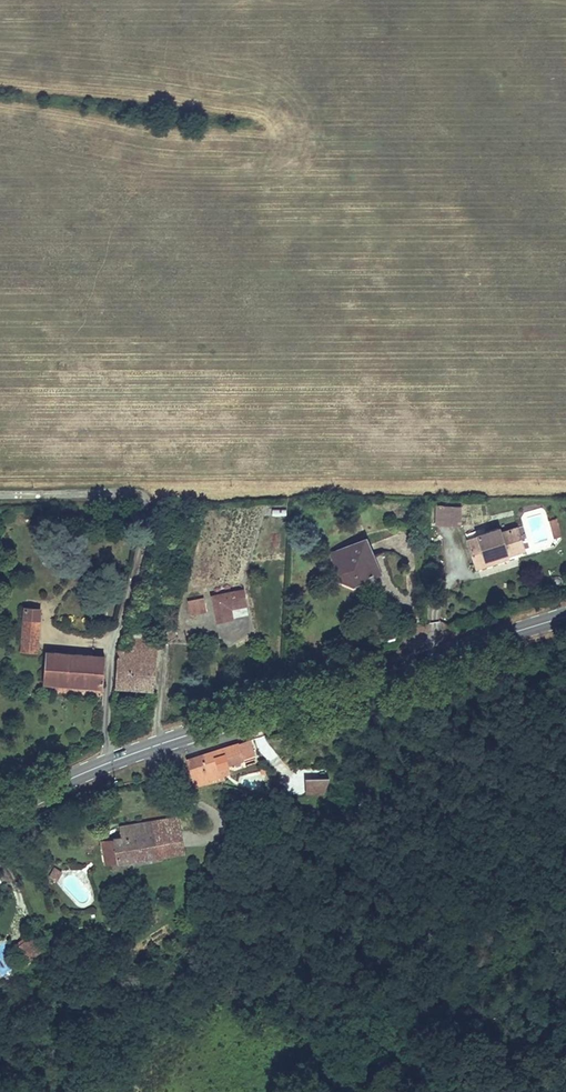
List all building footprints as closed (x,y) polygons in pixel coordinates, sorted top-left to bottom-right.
[(462,507),(435,508),(435,524),(462,525),(462,507)] [(547,519),(552,539),(560,537),(556,517),(547,519)] [(498,529),(475,537),(479,546),(468,549),(473,563),(497,555),(494,548),(505,546),(507,551),(516,549),(516,545),(523,542),(518,528),(500,534),(498,529)] [(479,546),(475,537),(464,540),(468,549),(479,546)] [(368,565),(378,563),(367,538),(332,553),(344,584),(346,586),(348,587),(352,588),(356,590),(376,582),(368,565)] [(497,555),(473,563),(476,572),(510,560),(507,551),(505,546),(494,548),(497,555)] [(378,563),(368,565),(376,582),(385,578),(378,563)] [(243,589),(209,595),(215,623),(233,620),(231,610),(246,607),(243,589)] [(202,598),(186,601),(189,615),(205,612),(202,598)] [(22,607),(18,653),(36,655),(40,608),(22,607)] [(129,651),(116,650),(113,690),(153,693),(156,638),(149,637),(149,625),(131,624),(129,651)] [(104,657),(43,652),(40,686),(101,691),(104,657)] [(261,743),(195,759),(202,787),(232,778),(231,774),(228,764),(238,761),(265,754),(261,743)] [(238,761),(228,764),(231,774),(240,771),(238,761)] [(327,796),(333,781),(312,780),(310,795),(327,796)] [(155,858),(151,837),(181,832),(179,819),(117,830),(119,837),(110,839),(114,865),(155,858)] [(181,832),(151,837),(155,858),(185,853),(181,832)] [(114,865),(110,839),(100,840),(105,867),(114,865)] [(55,868),(49,877),(55,882),(62,873),(55,868)] [(21,944),(10,950),(17,967),(29,962),(21,944)] [(14,966),(1,945),(0,946),(0,964),(4,972),(14,966)]
